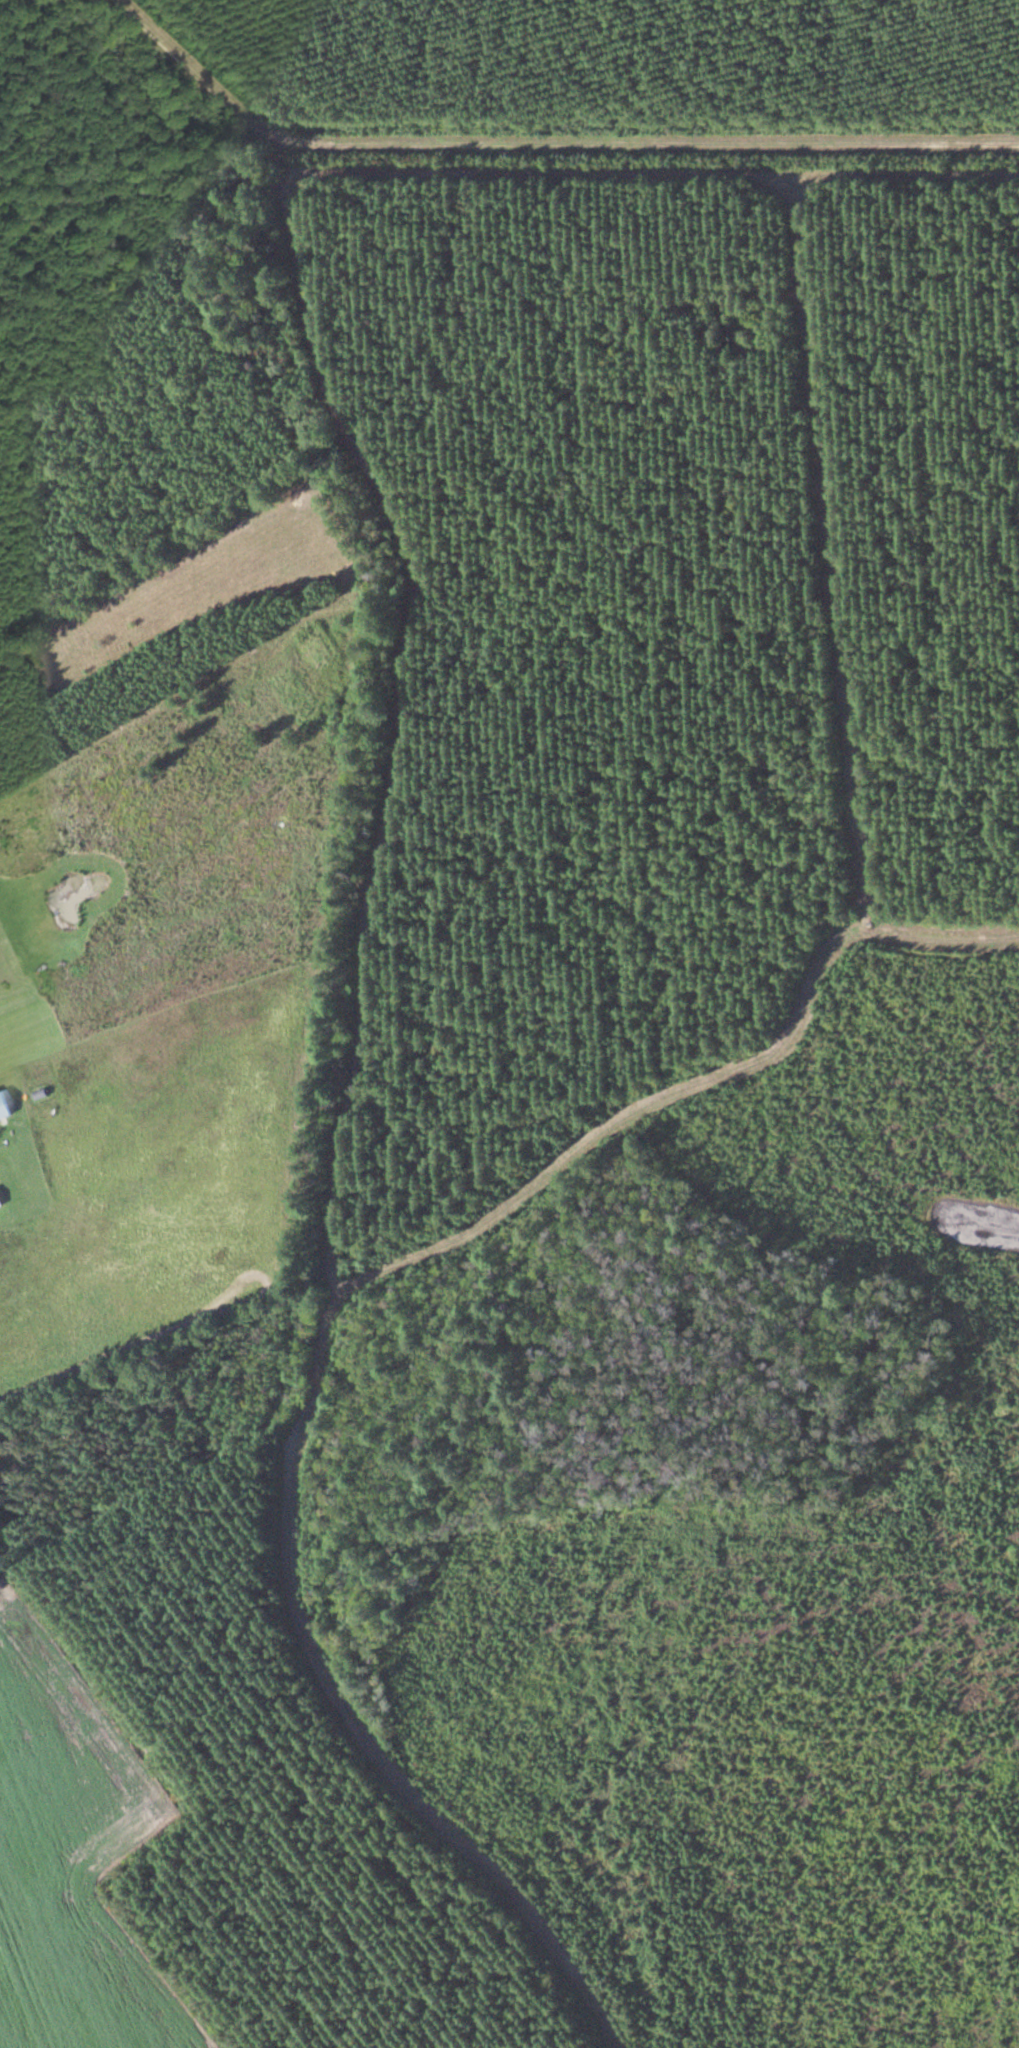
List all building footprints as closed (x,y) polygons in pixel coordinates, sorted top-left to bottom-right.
[(12,1117),(3,1092),(0,1093),(0,1121),(12,1117)]
